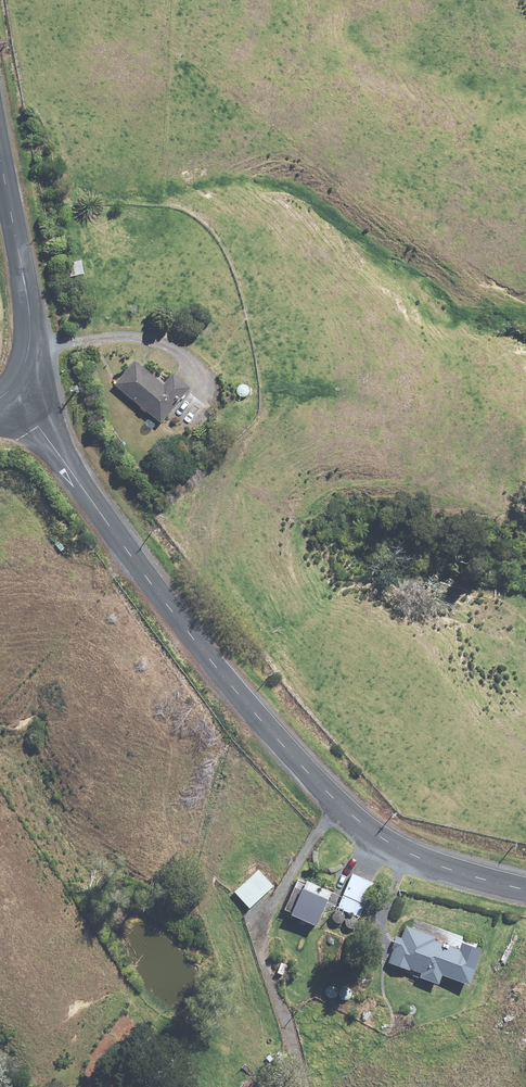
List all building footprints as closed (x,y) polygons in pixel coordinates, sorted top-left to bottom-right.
[(132,362),(112,385),(158,424),(187,389),(169,375),(160,385),(132,362)] [(236,870),(218,882),(230,900),(233,898),(243,913),(269,895),(259,880),(248,888),(236,870)] [(372,884),(350,875),(336,909),(358,918),(372,884)] [(328,892),(296,879),(282,911),(287,913),(286,916),(312,928),(328,892)] [(392,950),(387,963),(418,975),(417,978),(436,985),(439,976),(466,986),(479,951),(475,949),(478,942),(414,919),(410,928),(404,926),(400,939),(394,936),(389,949),(392,950)]
